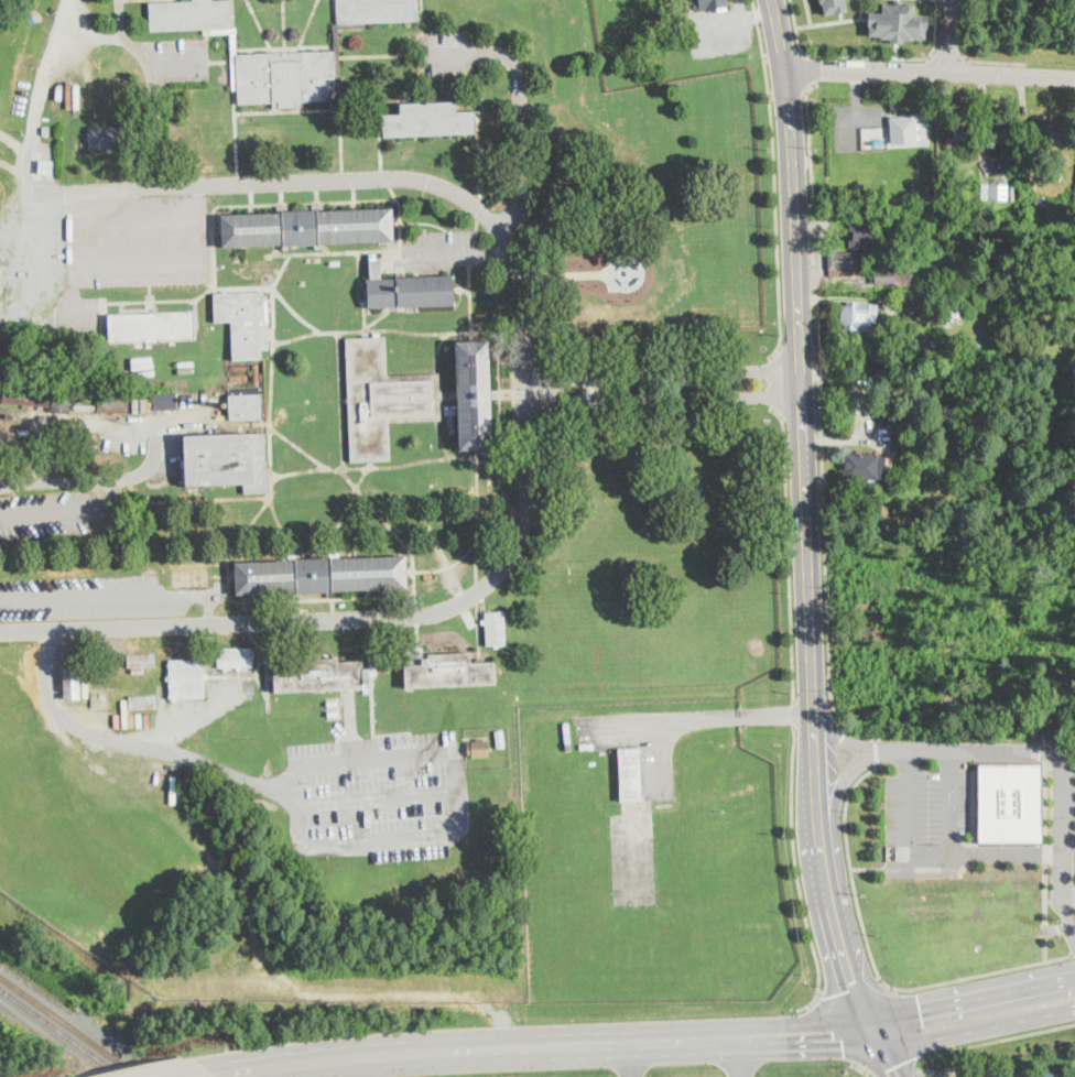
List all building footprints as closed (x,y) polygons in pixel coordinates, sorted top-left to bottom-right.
[(213,1),(230,0),(232,28),(204,29),(151,31),(150,3),(192,1),(192,0),(213,0),(213,1)] [(338,23),(337,0),(418,0),(419,20),(365,22),(338,23)] [(696,8),(694,0),(728,0),(729,7),(706,10),(706,8),(701,9),(699,8),(696,8)] [(819,1),(819,0),(846,0),(848,10),(835,12),(834,11),(825,13),(823,1),(819,1)] [(893,2),(894,0),(904,0),(903,2),(915,3),(914,12),(927,13),(927,28),(926,28),(925,36),(913,35),(913,37),(903,39),(903,42),(891,41),(891,37),(881,36),(881,34),(869,33),(870,24),(868,24),(869,10),(882,11),(882,1),(893,2)] [(341,85),(336,85),(335,51),(334,24),(335,23),(338,23),(365,22),(365,28),(338,29),(339,55),(341,85)] [(236,28),(237,54),(238,89),(235,89),(234,89),(231,89),(230,32),(204,33),(204,29),(232,28),(236,28)] [(302,102),(303,107),(273,108),(273,102),(239,104),(238,89),(237,54),(274,53),(285,53),(297,52),(335,51),(336,85),(336,101),(302,102)] [(456,102),(456,112),(475,111),(476,134),(384,138),(384,120),(384,115),(401,113),(401,105),(456,102)] [(970,118),(968,148),(946,146),(949,107),(963,108),(962,117),(970,118)] [(917,141),(891,143),(889,115),(915,113),(917,141)] [(1055,119),(1054,122),(1071,123),(1069,143),(1041,142),(1042,121),(1043,122),(1043,118),(1055,119)] [(1007,142),(989,142),(989,120),(997,120),(1007,120),(1007,142)] [(110,149),(90,150),(89,129),(131,127),(132,148),(110,149)] [(1014,157),(1013,166),(1005,165),(1006,156),(1014,157)] [(54,161),(53,174),(39,174),(40,161),(54,161)] [(1008,183),(1008,198),(981,197),(981,182),(1000,182),(1008,183)] [(316,243),(222,248),(221,215),(251,214),(282,213),(287,213),(317,211),(355,209),(393,208),(393,221),(394,240),(316,243)] [(888,226),(887,250),(849,248),(850,232),(850,224),(888,226)] [(836,249),(836,252),(861,251),(862,274),(829,276),(828,249),(836,249)] [(382,268),(382,278),(454,275),(455,287),(455,305),(388,307),(369,308),(368,279),(371,279),(370,261),(382,260),(382,268)] [(876,283),(872,283),(872,268),(911,268),(911,283),(876,283)] [(264,306),(264,309),(270,309),(270,323),(264,323),(264,319),(261,320),(262,358),(234,359),(232,320),(215,322),(214,293),(263,292),(264,306)] [(879,305),(876,322),(871,322),(870,328),(846,325),(849,301),(879,305)] [(196,339),(109,341),(109,314),(195,311),(196,339)] [(387,337),(388,374),(435,373),(441,373),(441,391),(457,390),(455,341),(473,340),(489,340),(493,448),(476,448),(459,449),(458,400),(441,401),(442,420),(437,420),(390,422),(391,460),(370,461),(351,461),(347,338),(387,337)] [(877,367),(877,376),(859,374),(860,366),(877,367)] [(52,393),(51,407),(2,403),(3,389),(52,393)] [(165,410),(153,410),(153,392),(176,392),(177,409),(165,410)] [(264,418),(230,420),(229,395),(262,393),(264,418)] [(70,395),(69,413),(52,412),(53,394),(70,395)] [(129,396),(128,414),(74,411),(75,404),(98,405),(99,395),(129,396)] [(265,434),(267,467),(270,467),(270,476),(270,492),(245,492),(245,483),(186,486),(185,435),(265,433),(265,434)] [(80,434),(80,454),(69,454),(69,434),(80,434)] [(886,477),(886,479),(844,477),(845,453),(887,455),(886,477)] [(408,574),(408,589),(339,591),(340,598),(328,598),(328,591),(304,592),(304,599),(292,600),(292,592),(236,594),(235,576),(229,576),(229,573),(229,568),(235,568),(235,562),(290,559),(348,557),(406,556),(408,574)] [(209,586),(173,587),(173,568),(182,568),(208,566),(209,586)] [(488,645),(486,645),(486,611),(504,611),(504,645),(488,645)] [(224,666),(218,666),(218,648),(252,648),(252,666),(224,666)] [(471,652),(471,662),(500,661),(501,684),(415,687),(415,693),(405,693),(404,665),(428,664),(428,653),(471,652)] [(156,667),(128,667),(128,655),(155,654),(156,667)] [(339,657),(339,661),(363,660),(365,689),(275,693),(273,664),(297,663),(297,659),(339,657)] [(203,659),(204,673),(208,673),(208,678),(204,678),(204,697),(178,698),(180,700),(172,701),(172,699),(170,699),(170,681),(167,682),(166,676),(170,676),(169,660),(203,659)] [(82,699),(65,700),(64,670),(80,668),(82,699)] [(158,708),(130,709),(130,695),(158,695),(158,708)] [(504,746),(497,747),(496,729),(503,729),(504,746)] [(485,738),(485,741),(489,740),(490,757),(473,758),(473,755),(469,755),(468,742),(477,741),(476,738),(485,738)] [(623,801),(621,801),(619,749),(640,748),(642,799),(623,801)] [(980,764),(1043,763),(1044,841),(981,842),(980,764)]
